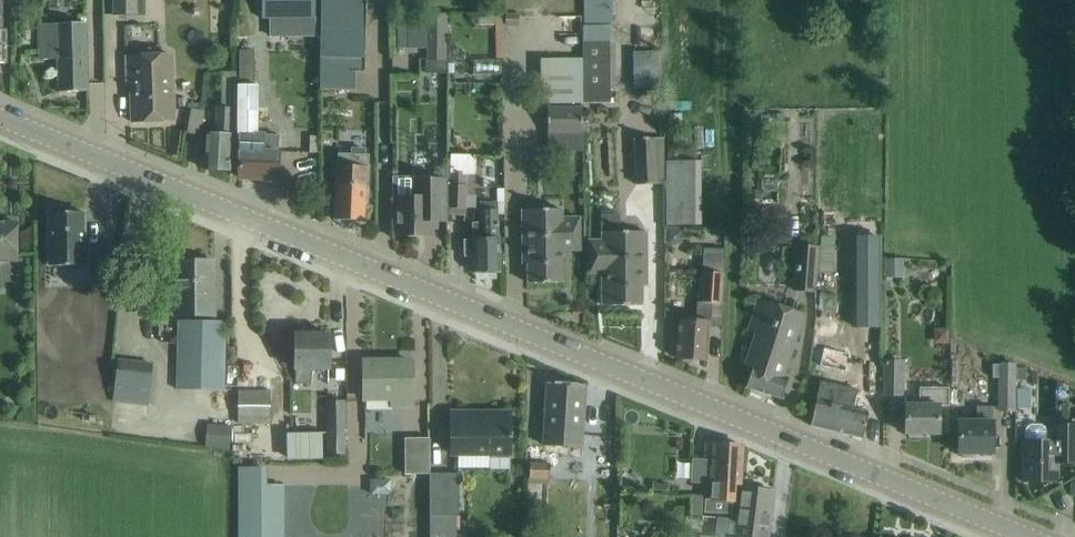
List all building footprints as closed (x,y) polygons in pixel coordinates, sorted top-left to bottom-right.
[(117,15),(138,15),(138,0),(117,0),(117,15)] [(263,22),(315,21),(315,0),(262,0),(263,22)] [(584,59),(584,103),(611,103),(611,0),(584,0),(584,59)] [(666,0),(636,0),(636,8),(666,9),(666,0)] [(446,13),(429,13),(429,57),(447,57),(446,13)] [(321,14),(320,72),(320,92),(354,93),(354,74),(365,74),(367,15),(321,14)] [(506,14),(506,26),(519,26),(519,14),(506,14)] [(39,25),(39,38),(40,60),(58,59),(59,92),(88,91),(86,23),(39,25)] [(663,52),(634,52),(634,89),(663,89),(663,52)] [(172,55),(126,57),(127,78),(131,78),(131,101),(132,122),(175,120),(174,98),(174,93),(174,92),(172,55)] [(584,103),(584,59),(550,59),(550,103),(584,103)] [(240,87),(239,113),(239,135),(241,135),(240,178),(278,179),(279,157),(279,136),(256,135),(258,87),(240,87)] [(230,171),(231,149),(233,107),(217,107),(216,134),(207,133),(206,147),(205,169),(230,171)] [(582,107),(549,108),(549,134),(583,134),(582,107)] [(186,133),(199,135),(203,111),(190,109),(186,133)] [(756,152),(769,154),(771,133),(759,132),(756,152)] [(320,136),(310,136),(311,153),(321,153),(320,136)] [(665,138),(637,139),(637,144),(638,183),(663,182),(665,182),(665,138)] [(336,212),(336,220),(357,221),(365,221),(365,205),(368,205),(369,183),(370,167),(370,155),(366,155),(367,151),(354,150),(353,154),(339,154),(338,184),(337,198),(336,212)] [(475,152),(453,151),(452,170),(475,171),(475,152)] [(702,225),(703,160),(671,160),(670,225),(702,225)] [(396,198),(396,213),(396,235),(426,235),(426,221),(447,221),(447,180),(414,180),(414,177),(393,177),(393,198),(396,198)] [(466,210),(467,179),(452,179),(450,210),(466,210)] [(474,240),(465,241),(465,256),(474,256),(475,273),(500,272),(499,250),(498,205),(498,202),(481,202),(481,222),(473,222),(473,238),(474,240)] [(49,213),(50,266),(88,266),(88,245),(85,245),(85,213),(69,213),(69,208),(53,208),(53,213),(49,213)] [(581,250),(580,228),(580,218),(562,218),(562,210),(523,210),(523,244),(528,244),(528,283),(563,283),(563,251),(581,250)] [(17,245),(17,223),(0,223),(0,260),(17,260),(17,245)] [(679,231),(668,231),(668,242),(675,242),(679,238),(679,231)] [(647,286),(647,264),(647,232),(603,232),(603,241),(590,241),(590,273),(608,273),(608,306),(642,305),(642,286),(647,286)] [(795,289),(816,291),(820,244),(799,242),(795,289)] [(858,256),(857,331),(884,331),(885,243),(871,242),(871,256),(858,256)] [(706,248),(704,271),(701,271),(699,303),(698,322),(680,321),(677,359),(707,361),(711,304),(723,304),(725,273),(725,249),(706,248)] [(887,279),(902,279),(902,259),(887,260),(887,279)] [(215,315),(215,313),(215,291),(206,291),(206,262),(175,262),(175,315),(215,315)] [(764,334),(747,388),(782,399),(789,378),(786,377),(798,341),(807,312),(794,308),(761,297),(757,308),(751,330),(764,334)] [(225,390),(227,322),(180,320),(178,389),(225,390)] [(296,334),(296,356),(296,383),(312,383),(312,369),(329,369),(329,334),(296,334)] [(850,356),(825,350),(821,365),(846,372),(850,356)] [(119,361),(114,403),(147,407),(152,365),(119,361)] [(412,405),(412,383),(412,361),(365,362),(365,399),(393,399),(394,406),(412,405)] [(884,395),(905,396),(904,363),(884,363),(884,395)] [(1016,410),(1015,368),(1015,365),(993,365),(993,378),(999,378),(1000,411),(1016,410)] [(1028,368),(1015,368),(1016,410),(1028,410),(1028,368)] [(821,382),(812,422),(811,426),(863,438),(868,416),(868,412),(853,408),(857,391),(821,382)] [(546,405),(544,445),(546,445),(582,447),(585,407),(586,385),(548,383),(546,405)] [(949,388),(939,388),(919,388),(919,405),(906,406),(906,434),(910,434),(911,437),(920,437),(922,434),(939,434),(939,406),(949,406),(949,388)] [(270,423),(271,390),(239,389),(238,423),(270,423)] [(345,453),(345,401),(328,401),(327,453),(345,453)] [(959,421),(959,432),(959,454),(993,454),(993,421),(992,421),(992,407),(977,407),(978,421),(959,421)] [(452,413),(452,435),(452,453),(510,453),(510,418),(477,418),(477,413),(452,413)] [(208,426),(206,448),(228,450),(230,428),(208,426)] [(1025,441),(1023,441),(1022,459),(1022,482),(1058,482),(1058,463),(1074,463),(1074,426),(1050,426),(1050,441),(1046,441),(1046,433),(1043,429),(1040,427),(1031,427),(1028,429),(1025,433),(1025,441)] [(323,432),(287,433),(288,458),(323,457),(323,432)] [(429,439),(405,439),(405,473),(429,473),(429,439)] [(740,485),(742,445),(716,444),(714,462),(694,461),(693,469),(693,482),(713,483),(712,500),(720,501),(719,513),(733,514),(733,502),(734,502),(735,484),(740,485)] [(550,479),(551,463),(531,463),(530,478),(550,479)] [(459,515),(459,473),(430,473),(429,474),(429,536),(456,536),(456,515),(459,515)] [(391,481),(371,482),(371,495),(391,495),(391,481)] [(283,484),(240,484),(240,536),(283,536),(283,484)] [(771,514),(774,492),(742,487),(739,509),(736,536),(768,536),(771,514)] [(730,519),(703,517),(702,536),(728,536),(730,519)]
